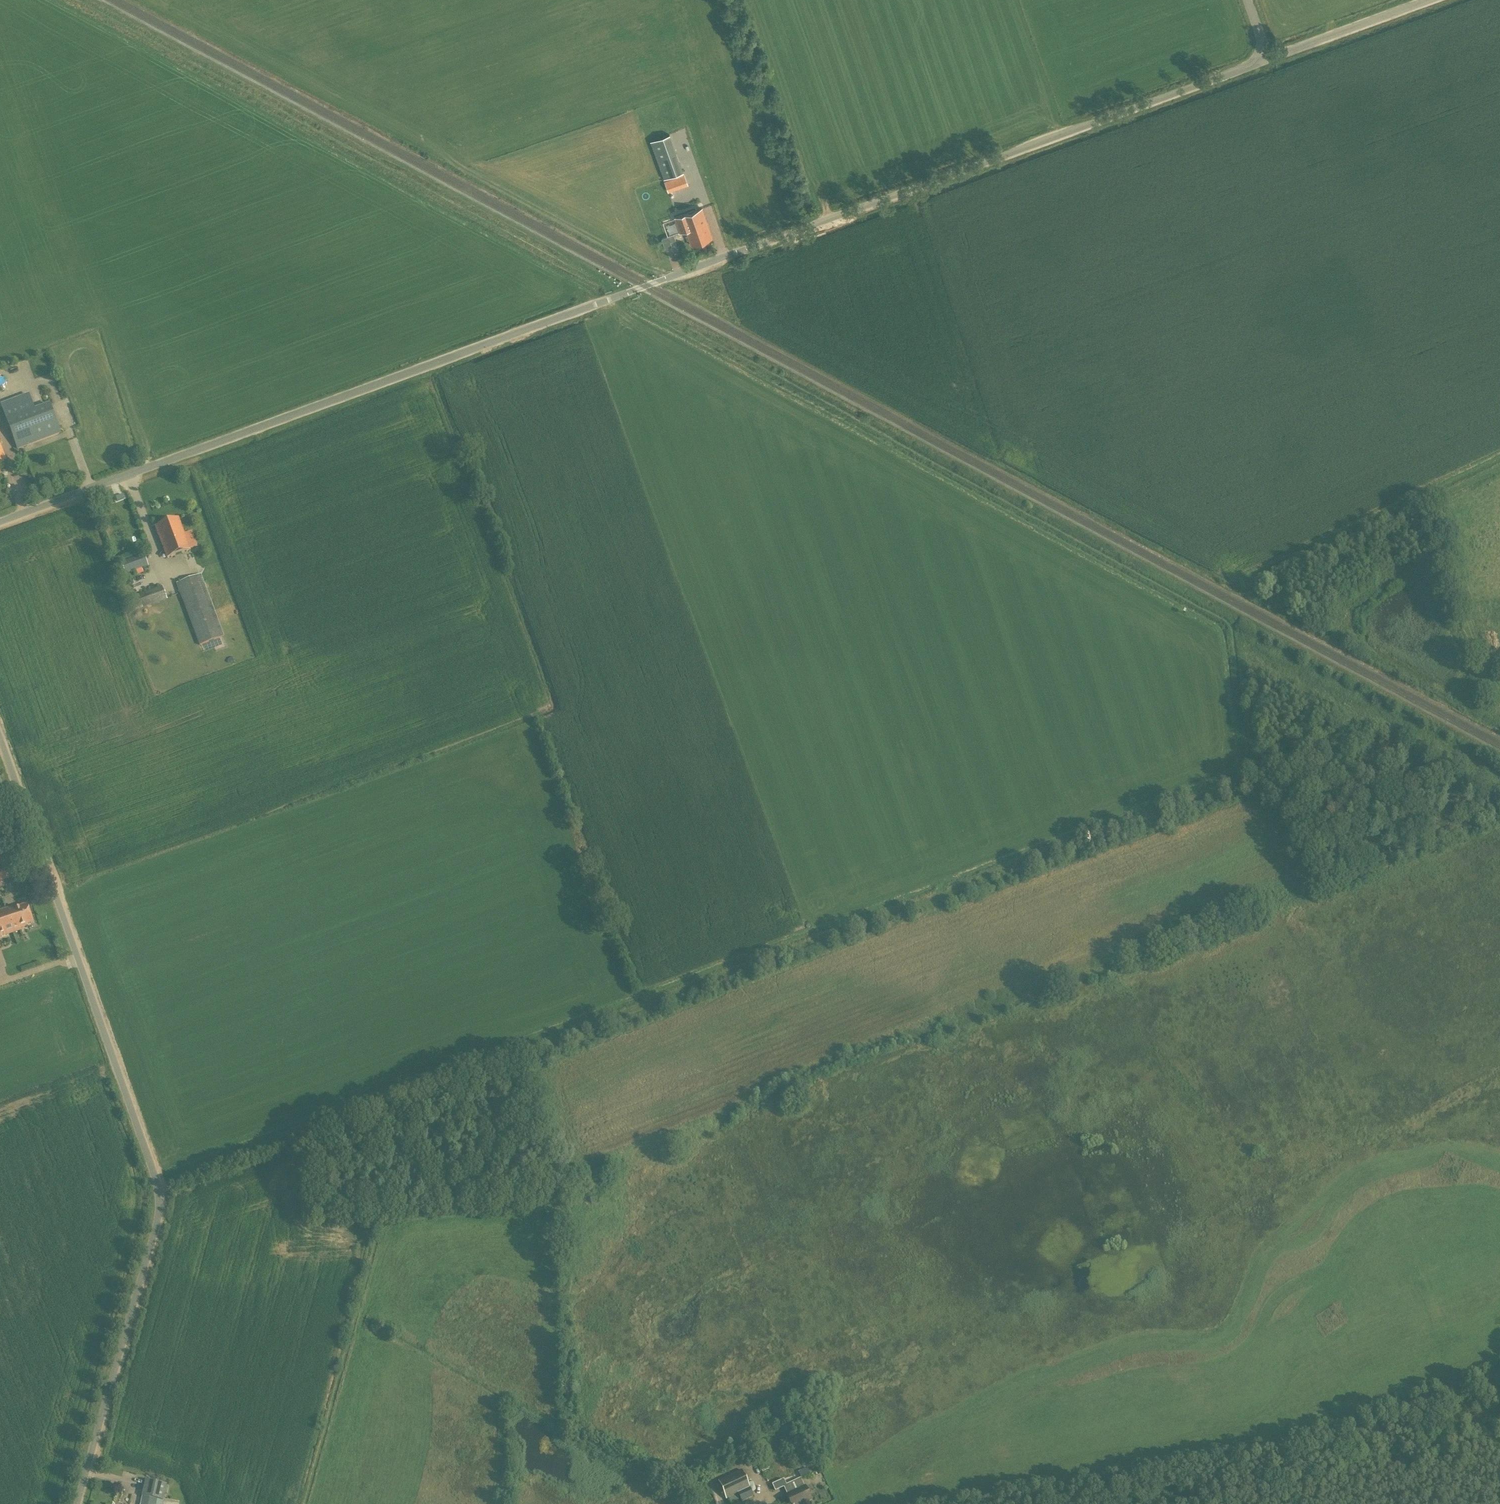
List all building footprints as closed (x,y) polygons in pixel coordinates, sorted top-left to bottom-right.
[(679,163),(660,170),(663,180),(683,173),(679,163)] [(684,176),(664,183),(667,191),(687,184),(684,176)] [(712,238),(702,208),(674,218),(680,233),(686,230),(691,246),(712,238)] [(29,413),(25,404),(22,396),(0,405),(0,424),(29,413)] [(168,558),(190,549),(178,518),(156,527),(168,558)] [(125,574),(148,566),(144,553),(121,562),(125,574)] [(199,645),(224,636),(201,574),(176,583),(199,645)] [(126,596),(134,593),(131,586),(123,588),(126,596)] [(133,612),(167,599),(163,587),(128,599),(133,612)] [(9,860),(6,848),(0,850),(0,862),(9,860)] [(8,867),(0,870),(0,881),(12,877),(8,867)] [(13,907),(5,909),(10,923),(12,922),(15,932),(21,930),(20,927),(33,922),(28,905),(14,909),(13,907)] [(15,932),(12,922),(10,923),(5,909),(0,911),(0,937),(15,932)] [(803,1478),(810,1475),(807,1468),(800,1471),(803,1478)] [(754,1496),(742,1469),(718,1481),(726,1499),(738,1494),(741,1502),(754,1496)] [(800,1478),(783,1486),(787,1494),(786,1495),(790,1503),(803,1503),(812,1500),(805,1486),(804,1486),(800,1478)] [(167,1484),(146,1480),(142,1496),(140,1503),(179,1503),(180,1502),(164,1499),(167,1484)]
